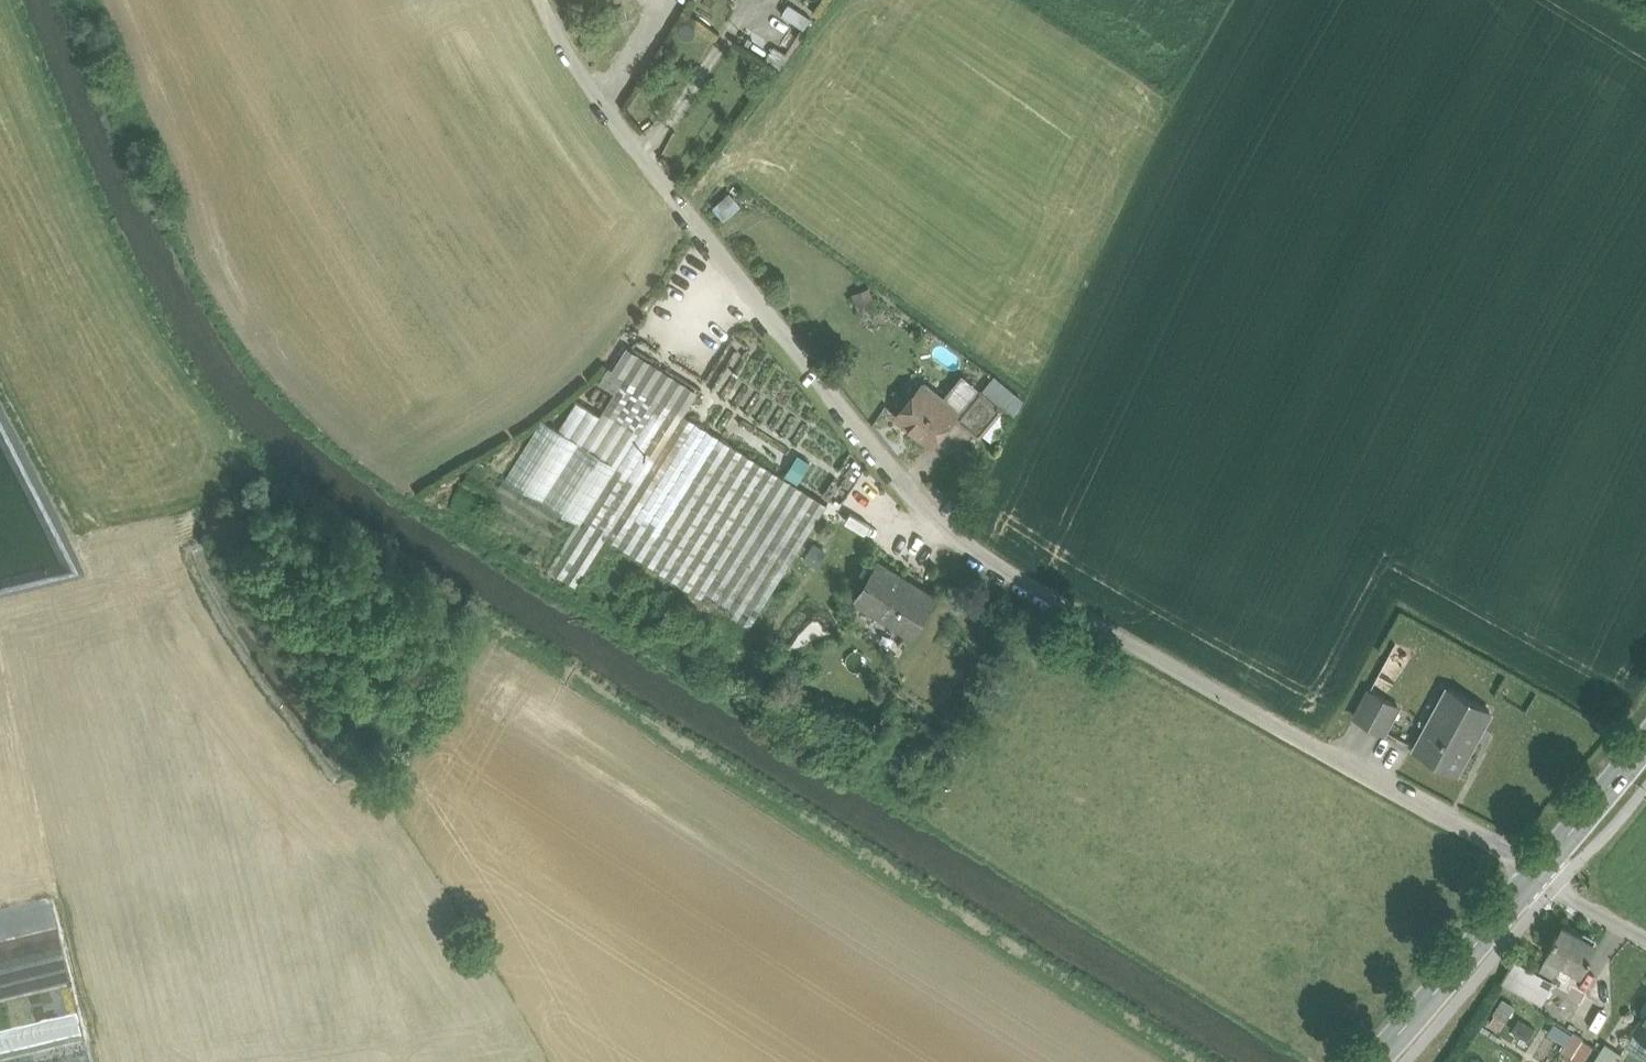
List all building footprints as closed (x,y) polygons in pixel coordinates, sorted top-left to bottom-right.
[(787,2),(781,14),(803,27),(810,15),(787,2)] [(699,391),(627,346),(613,369),(610,367),(601,382),(615,391),(601,415),(577,400),(559,428),(656,486),(696,421),(684,414),(699,391)] [(960,415),(980,391),(961,375),(941,400),(956,413),(960,415)] [(1012,394),(993,378),(982,392),(1001,408),(1012,394)] [(941,400),(922,384),(897,413),(932,442),(956,413),(941,400)] [(960,415),(959,417),(979,434),(1001,408),(982,392),(980,391),(960,415)] [(559,428),(542,419),(506,477),(477,459),(448,506),(577,586),(607,537),(619,545),(656,486),(559,428)] [(696,421),(656,486),(619,545),(751,626),(827,503),(696,421)] [(930,595),(879,563),(857,598),(908,630),(930,595)] [(1394,644),(1376,679),(1388,686),(1407,649),(1394,644)] [(1450,687),(1416,749),(1456,771),(1490,709),(1450,687)] [(1398,705),(1370,689),(1355,716),(1383,732),(1398,705)] [(1596,943),(1563,924),(1548,953),(1549,954),(1539,971),(1551,978),(1561,961),(1574,967),(1581,971),(1596,943)] [(1539,971),(1515,958),(1503,980),(1541,1001),(1553,980),(1551,978),(1539,971)] [(1561,961),(1551,978),(1553,980),(1564,985),(1574,967),(1561,961)] [(1506,1023),(1512,1000),(1499,997),(1493,1019),(1506,1023)] [(1637,1029),(1645,1035),(1645,1015),(1637,1029)] [(1570,1059),(1575,1061),(1582,1061),(1593,1045),(1583,1039),(1570,1059)] [(1582,1061),(1601,1061),(1606,1053),(1593,1045),(1582,1061)]
